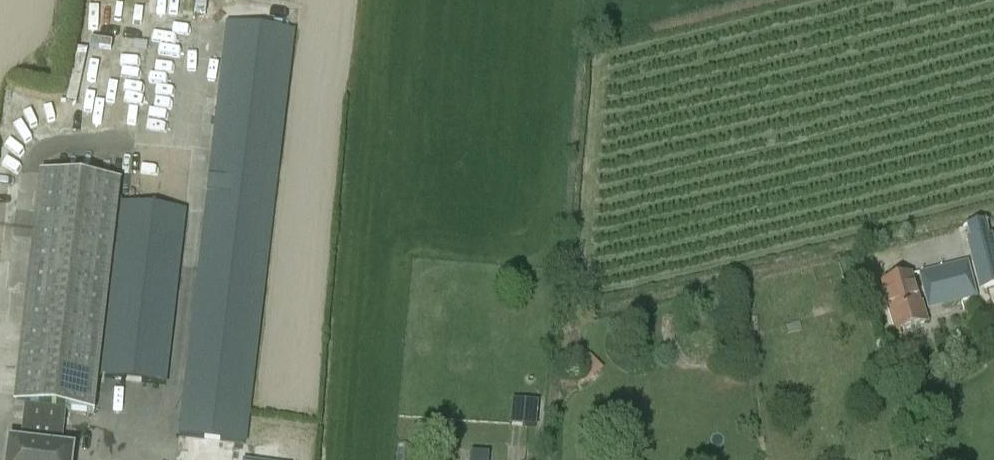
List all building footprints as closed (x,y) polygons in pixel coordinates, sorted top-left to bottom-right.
[(181,0),(151,0),(150,12),(180,14),(181,0)] [(294,30),(224,22),(176,437),(246,445),(264,285),(294,30)] [(78,101),(85,76),(95,79),(102,53),(77,46),(63,98),(78,101)] [(72,451),(60,449),(64,412),(93,415),(119,183),(39,174),(13,406),(24,408),(20,445),(8,444),(6,459),(71,459),(72,451)] [(166,386),(186,210),(119,202),(99,379),(166,386)] [(991,234),(987,235),(985,224),(966,229),(969,240),(965,241),(975,278),(978,290),(993,286),(993,238),(992,238),(991,234)] [(917,275),(927,312),(976,299),(967,262),(917,275)] [(919,306),(909,277),(881,286),(895,333),(926,324),(920,306),(919,306)] [(590,352),(572,368),(587,384),(604,368),(590,352)] [(537,425),(538,400),(510,398),(509,424),(537,425)] [(490,453),(473,452),(472,459),(489,459),(490,453)]
